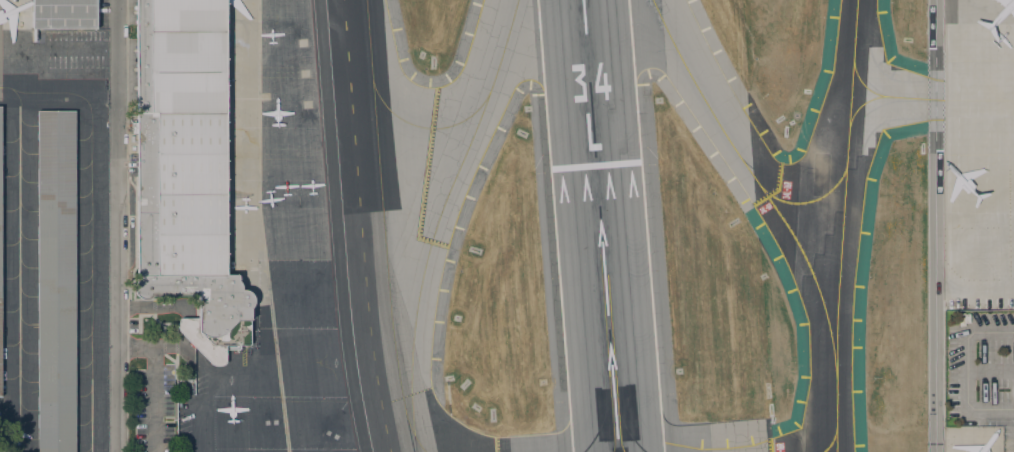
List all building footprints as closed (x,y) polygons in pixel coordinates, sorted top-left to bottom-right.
[(31,29),(31,0),(95,0),(95,31),(35,31),(35,29),(31,29)] [(136,281),(136,0),(224,0),(225,275),(237,275),(237,281),(239,283),(241,286),(241,290),(244,290),(246,291),(248,292),(251,294),(253,298),(253,302),(252,305),(251,307),(250,308),(250,344),(249,346),(225,345),(225,363),(224,364),(222,365),(220,366),(218,366),(213,365),(211,364),(186,339),(179,332),(178,330),(178,327),(178,324),(179,322),(181,319),(187,319),(198,319),(198,296),(153,296),(150,297),(146,299),(144,300),(141,299),(138,298),(136,297),(135,295),(134,292),(133,289),(134,286),(135,283),(136,281)] [(75,111),(75,451),(38,451),(37,111),(75,111)]
